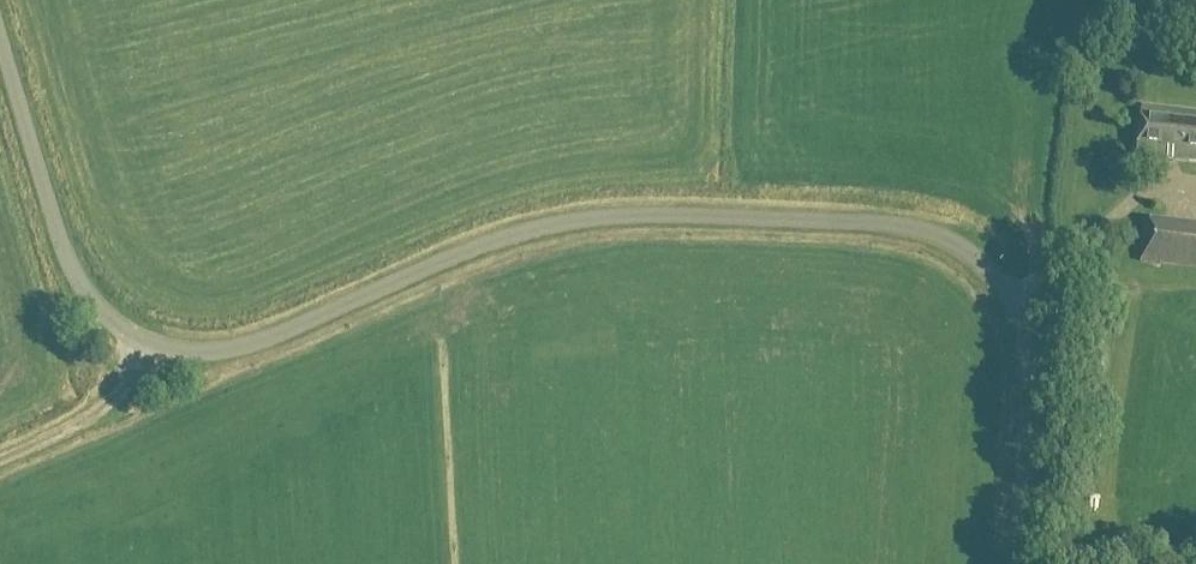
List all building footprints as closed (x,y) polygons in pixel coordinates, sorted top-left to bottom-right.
[(1195,160),(1195,111),(1143,106),(1139,154),(1195,160)] [(1146,219),(1139,263),(1195,269),(1195,224),(1146,219)]
